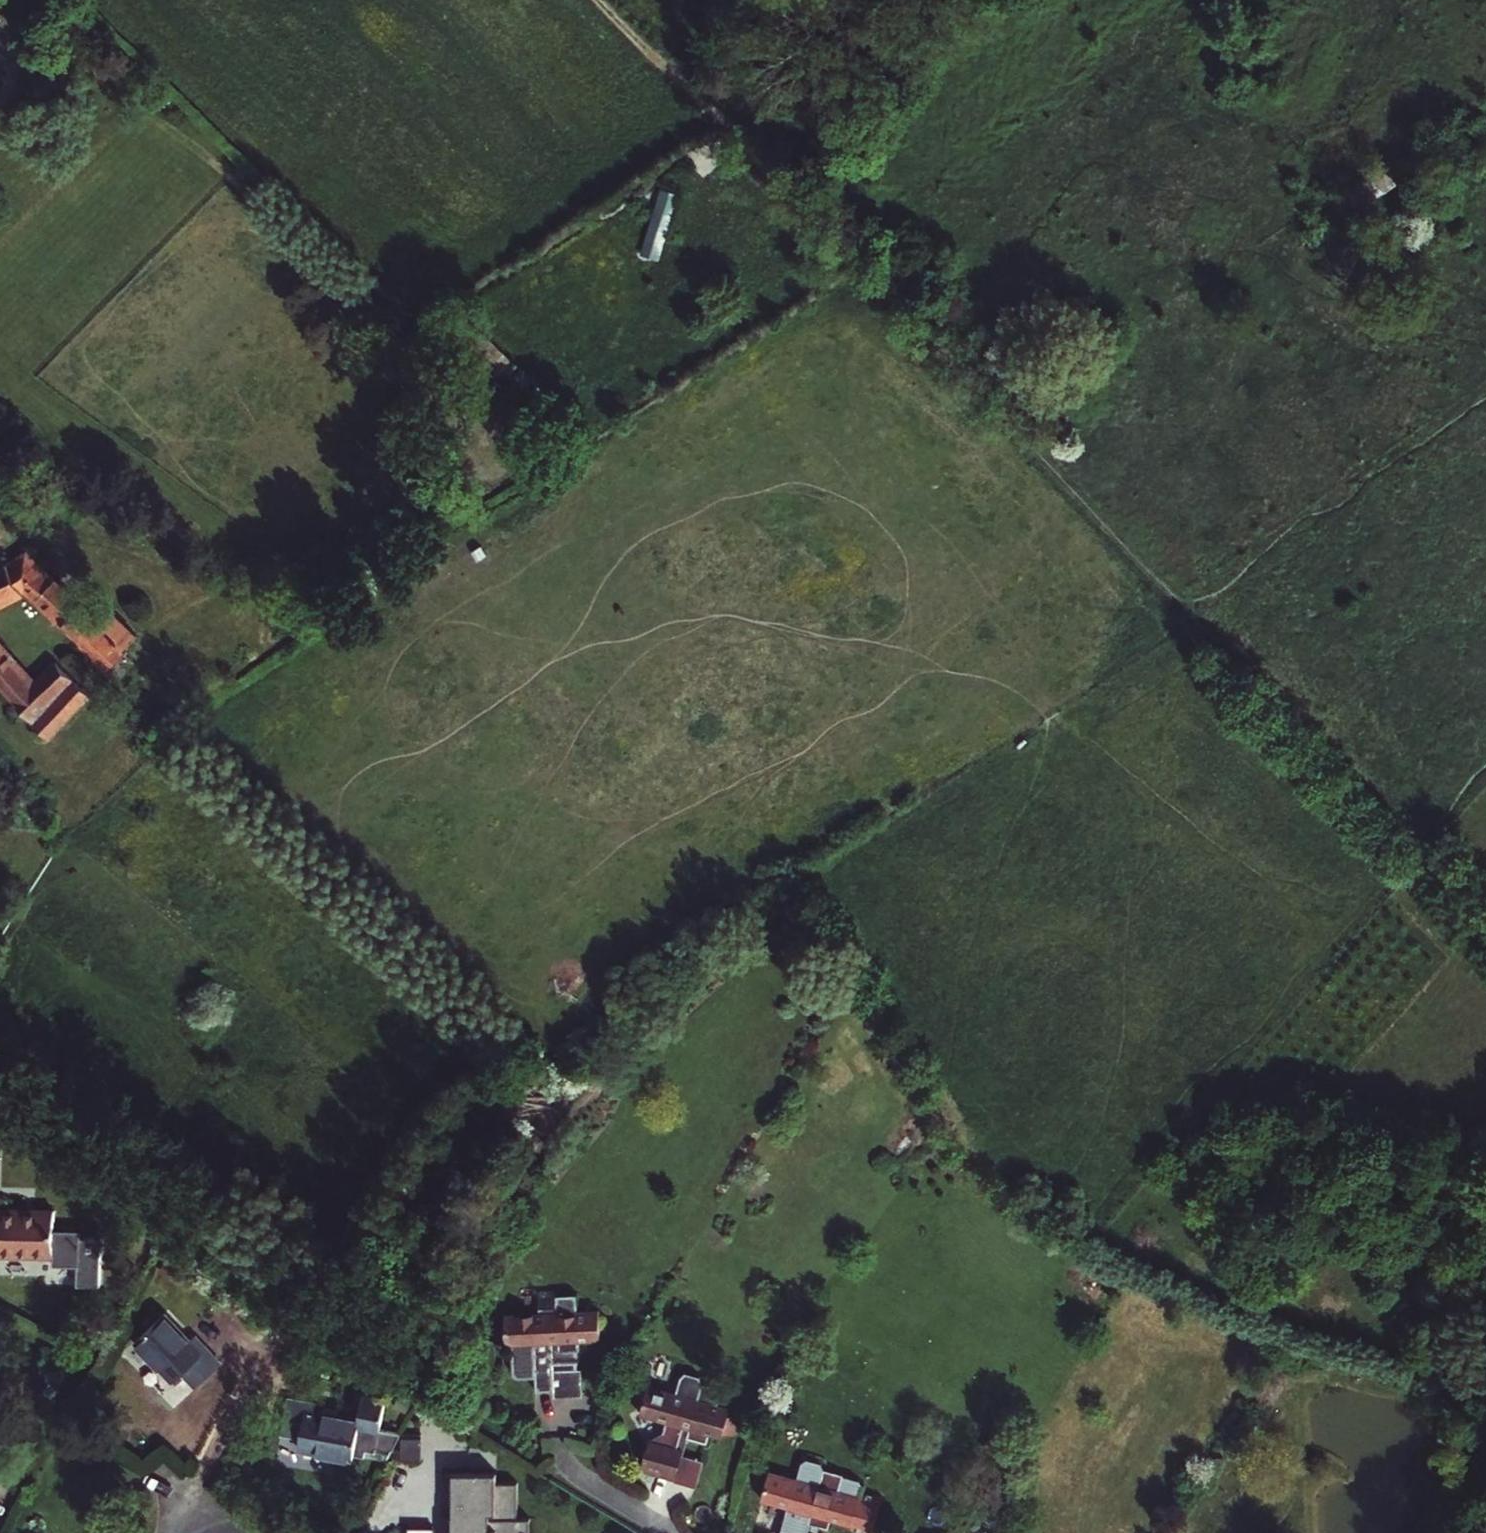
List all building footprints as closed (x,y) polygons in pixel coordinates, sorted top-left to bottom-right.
[(137,635),(115,613),(103,624),(83,604),(85,602),(33,552),(11,566),(9,563),(0,567),(0,604),(30,589),(111,665),(129,650),(127,648),(137,635)] [(16,707),(18,706),(51,740),(93,696),(58,663),(35,686),(0,646),(0,689),(16,707)] [(56,1257),(58,1211),(3,1209),(4,1199),(0,1199),(0,1232),(1,1232),(0,1251),(0,1254),(56,1257)] [(578,1368),(577,1350),(583,1350),(582,1341),(602,1340),(601,1308),(579,1309),(579,1293),(558,1294),(559,1310),(507,1312),(508,1344),(511,1344),(512,1366),(514,1371),(517,1375),(521,1377),(526,1378),(537,1379),(536,1391),(554,1391),(554,1397),(585,1396),(584,1368),(578,1368)] [(199,1388),(223,1365),(197,1338),(192,1342),(166,1315),(138,1342),(176,1381),(184,1373),(199,1388)] [(704,1382),(683,1376),(679,1391),(700,1397),(704,1382)] [(679,1391),(650,1382),(641,1413),(668,1421),(664,1435),(650,1442),(653,1447),(647,1450),(643,1465),(647,1471),(656,1474),(657,1469),(671,1472),(684,1426),(691,1428),(689,1436),(708,1442),(711,1433),(725,1437),(732,1406),(719,1402),(724,1388),(704,1382),(700,1397),(679,1391)] [(355,1454),(390,1462),(405,1435),(383,1431),(388,1405),(383,1398),(367,1395),(362,1421),(326,1414),(328,1407),(290,1400),(284,1433),(301,1437),(300,1448),(355,1458),(355,1454)] [(697,1487),(705,1460),(684,1454),(689,1436),(691,1428),(684,1426),(671,1472),(669,1479),(697,1487)] [(830,1528),(832,1519),(839,1521),(836,1532),(838,1532),(875,1532),(886,1494),(865,1488),(864,1493),(841,1487),(847,1471),(827,1466),(824,1460),(810,1456),(803,1459),(799,1476),(771,1468),(763,1499),(789,1507),(783,1529),(767,1524),(764,1532),(799,1532),(806,1511),(812,1513),(810,1522),(830,1528)] [(450,1470),(449,1532),(522,1532),(523,1472),(450,1470)] [(810,1522),(812,1513),(806,1511),(799,1532),(807,1532),(810,1522)]
